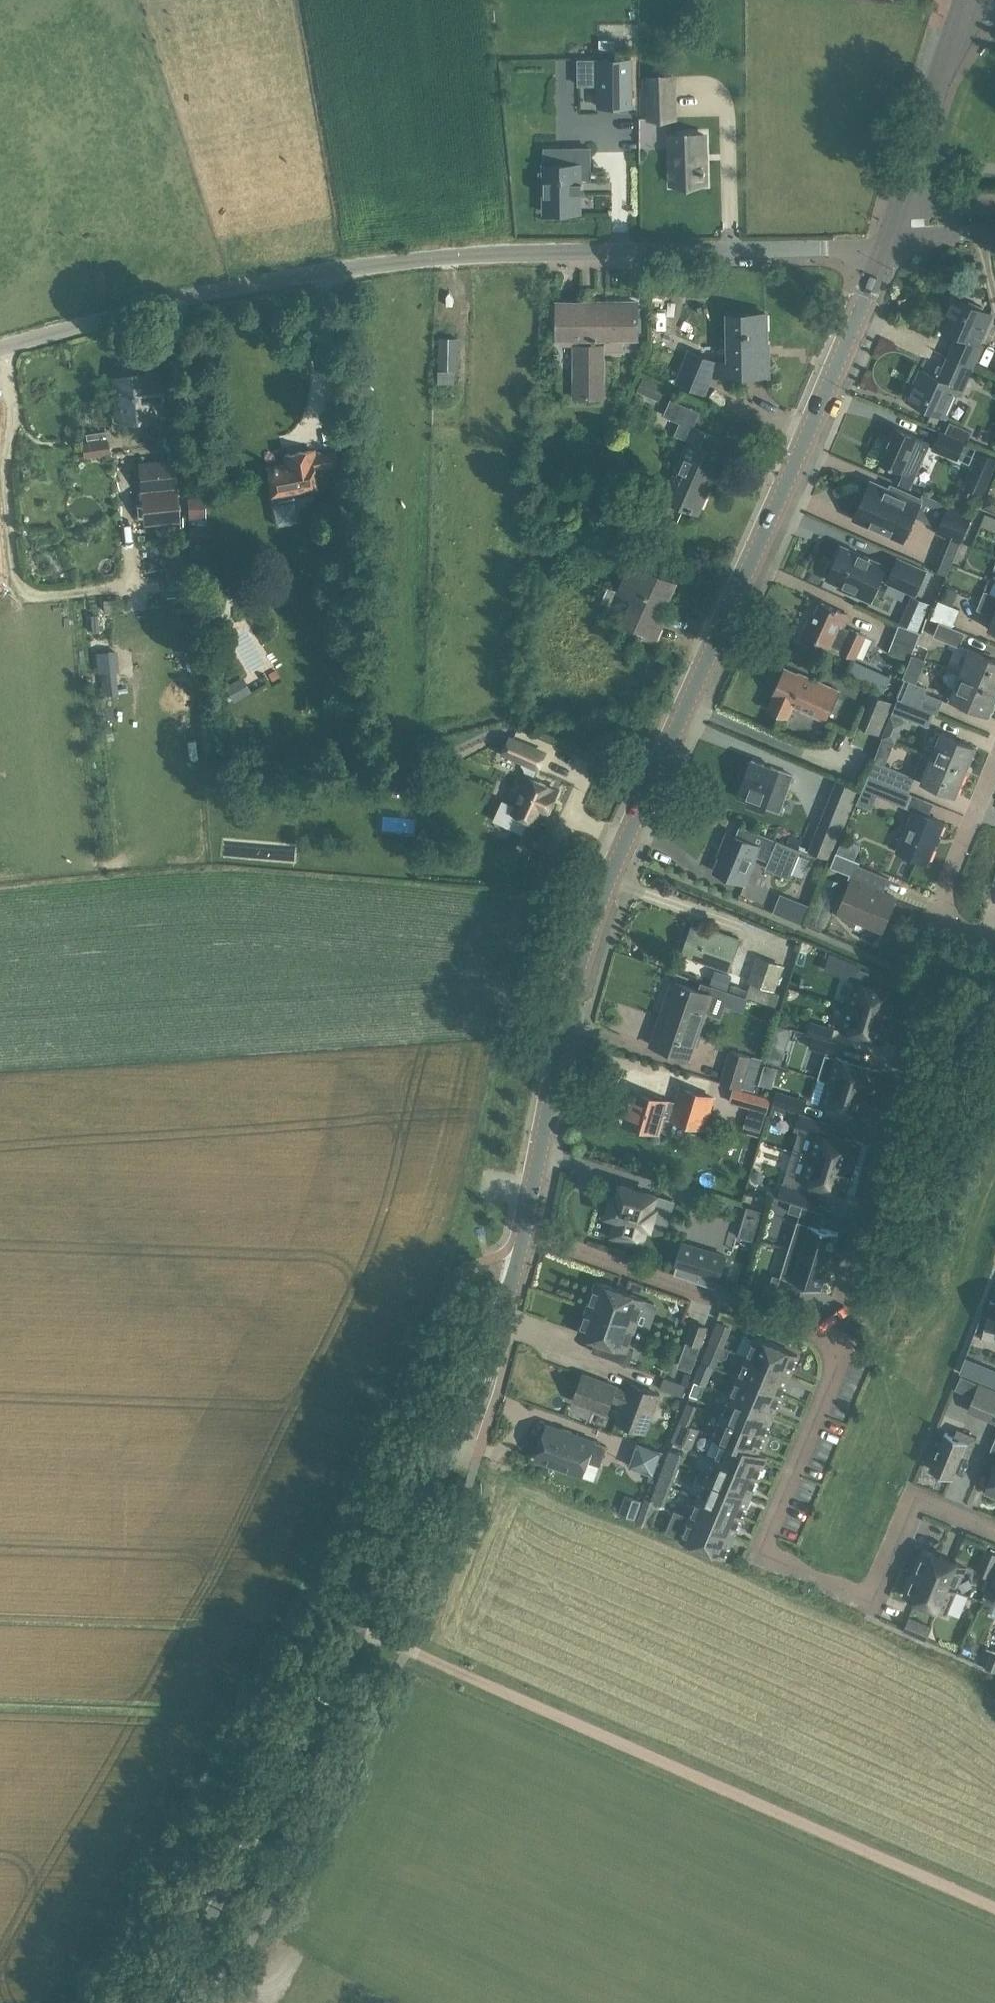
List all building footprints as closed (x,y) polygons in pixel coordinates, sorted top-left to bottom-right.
[(632,107),(632,59),(599,59),(599,60),(579,60),(579,85),(599,85),(599,107),(632,107)] [(648,100),(650,100),(651,119),(672,119),(671,76),(649,77),(650,95),(648,95),(648,100)] [(671,136),(673,184),(706,184),(705,135),(671,136)] [(581,212),(581,178),(591,178),(591,148),(573,148),(573,164),(544,165),(544,172),(540,172),(540,189),(545,189),(545,213),(581,212)] [(948,356),(975,368),(986,344),(979,341),(992,314),(955,298),(942,326),(958,333),(948,356)] [(639,339),(639,303),(557,303),(557,340),(577,340),(577,346),(576,346),(576,399),(603,399),(603,346),(602,346),(601,339),(639,339)] [(730,374),(770,374),(769,345),(767,345),(767,314),(729,315),(730,360),(717,360),(689,349),(676,382),(707,395),(714,377),(730,377),(730,374)] [(456,370),(459,370),(460,338),(439,337),(438,370),(438,384),(455,384),(456,370)] [(965,391),(975,368),(948,356),(938,378),(922,371),(909,399),(946,415),(958,388),(965,391)] [(129,422),(139,421),(138,415),(152,414),(150,391),(159,390),(157,375),(113,379),(118,417),(129,416),(129,422)] [(640,377),(634,392),(656,399),(661,383),(648,379),(648,380),(640,377)] [(680,423),(675,435),(689,441),(664,498),(700,514),(725,456),(715,451),(721,437),(695,426),(701,412),(671,399),(664,416),(680,423)] [(900,470),(895,479),(911,486),(931,442),(897,427),(882,462),(900,470)] [(966,456),(971,444),(966,442),(967,441),(941,431),(932,450),(958,461),(961,454),(966,456)] [(106,433),(86,436),(87,442),(81,443),(83,457),(109,453),(106,433)] [(285,464),(267,467),(271,494),(273,493),(276,492),(278,502),(273,503),(277,525),(299,521),(294,490),(316,486),(313,469),(337,464),(335,452),(312,456),(311,450),(284,455),(285,464)] [(994,465),(994,456),(981,450),(966,487),(983,494),(994,465)] [(185,524),(185,517),(180,517),(175,459),(138,462),(144,525),(144,526),(178,522),(178,525),(185,524)] [(923,499),(897,487),(894,492),(872,482),(856,519),(904,540),(923,499)] [(972,516),(950,506),(940,528),(962,538),(972,516)] [(981,525),(982,526),(986,528),(994,531),(994,518),(986,514),(981,525)] [(206,526),(189,527),(190,565),(208,564),(206,526)] [(843,546),(836,563),(830,564),(827,572),(830,576),(829,579),(855,591),(854,594),(872,601),(882,578),(917,594),(927,570),(899,558),(894,570),(887,567),(888,566),(843,546)] [(627,614),(623,624),(656,640),(663,625),(659,623),(677,582),(633,563),(620,591),(608,587),(602,602),(627,614)] [(985,591),(981,600),(994,605),(994,595),(985,591)] [(981,600),(977,609),(988,614),(989,614),(994,616),(989,628),(994,631),(994,605),(981,600)] [(815,620),(811,618),(803,633),(832,647),(832,645),(842,649),(841,651),(855,658),(865,636),(851,629),(850,631),(844,628),(850,616),(823,603),(815,620)] [(99,631),(98,614),(90,615),(91,632),(99,631)] [(960,647),(966,633),(940,622),(934,636),(960,647)] [(900,625),(889,652),(911,660),(921,633),(900,625)] [(117,650),(98,652),(100,673),(119,671),(117,650)] [(994,687),(994,659),(973,650),(963,674),(994,687)] [(770,709),(789,718),(794,705),(804,709),(803,711),(825,721),(839,690),(801,674),(800,676),(787,670),(781,682),(778,681),(774,690),(777,691),(775,696),(770,709)] [(994,699),(994,687),(963,674),(957,689),(952,687),(948,697),(953,698),(989,714),(994,699)] [(910,680),(902,699),(935,712),(938,714),(944,700),(926,692),(928,687),(910,680)] [(119,693),(117,683),(101,684),(102,695),(119,693)] [(860,727),(882,736),(895,703),(874,694),(860,727)] [(929,727),(935,712),(902,699),(899,698),(893,712),(929,727)] [(933,758),(965,772),(974,748),(943,735),(943,734),(937,731),(932,744),(938,746),(933,758)] [(537,768),(544,753),(508,736),(501,751),(525,762),(523,766),(525,769),(526,772),(526,775),(525,778),(513,805),(501,799),(493,819),(522,832),(528,819),(534,822),(538,812),(545,815),(557,789),(532,778),(537,767),(537,768)] [(914,776),(914,777),(916,778),(955,794),(965,772),(933,758),(924,754),(914,776)] [(869,777),(913,795),(913,794),(910,793),(916,778),(914,777),(914,776),(875,760),(868,776),(869,776),(869,777)] [(794,775),(752,761),(751,764),(747,763),(743,768),(741,774),(740,781),(744,783),(739,797),(751,802),(749,806),(754,809),(759,811),(764,811),(766,807),(780,812),(794,775)] [(907,808),(913,795),(869,777),(860,798),(870,802),(874,794),(907,808)] [(914,811),(897,851),(927,863),(944,823),(914,811)] [(741,825),(737,836),(728,832),(722,847),(724,848),(715,871),(745,883),(757,855),(770,860),(767,867),(791,877),(802,849),(741,825)] [(832,859),(839,840),(822,834),(815,852),(832,859)] [(858,868),(853,880),(839,913),(881,931),(895,898),(884,893),(890,878),(860,865),(861,862),(840,853),(835,865),(850,872),(852,866),(858,868)] [(693,927),(683,955),(729,970),(739,940),(718,933),(717,935),(693,927)] [(746,997),(768,1004),(773,991),(776,991),(785,965),(758,956),(749,982),(751,983),(746,997)] [(900,995),(855,981),(848,1005),(893,1019),(900,995)] [(674,983),(652,1046),(691,1059),(712,996),(674,983)] [(885,1042),(893,1019),(848,1005),(841,1028),(885,1042)] [(831,1040),(835,1028),(811,1021),(808,1033),(814,1035),(831,1040)] [(787,1048),(792,1029),(777,1025),(772,1043),(787,1048)] [(880,1070),(836,1056),(835,1056),(833,1056),(837,1042),(831,1040),(814,1035),(810,1047),(827,1052),(819,1078),(828,1081),(828,1080),(873,1094),(880,1070)] [(720,1082),(742,1089),(752,1057),(730,1050),(720,1082)] [(873,1094),(828,1080),(828,1081),(821,1104),(866,1118),(873,1094)] [(663,1118),(705,1130),(716,1096),(681,1086),(676,1103),(668,1101),(667,1103),(664,1102),(663,1099),(655,1096),(653,1099),(635,1094),(632,1107),(629,1108),(627,1116),(628,1119),(627,1122),(659,1131),(663,1118)] [(770,1099),(735,1088),(731,1101),(766,1112),(770,1099)] [(803,1113),(807,1101),(777,1092),(773,1104),(803,1113)] [(854,1170),(861,1146),(828,1136),(832,1122),(806,1114),(801,1128),(816,1132),(809,1156),(854,1170)] [(811,1191),(814,1183),(846,1194),(854,1170),(809,1156),(802,1179),(794,1176),(791,1185),(784,1183),(779,1198),(814,1208),(818,1193),(811,1191)] [(623,1219),(618,1236),(641,1243),(647,1225),(651,1227),(656,1208),(652,1207),(656,1196),(621,1185),(618,1197),(614,1196),(609,1214),(623,1219)] [(800,1215),(803,1205),(792,1202),(789,1211),(800,1215)] [(753,1241),(763,1210),(747,1205),(738,1236),(753,1241)] [(830,1261),(839,1233),(809,1224),(798,1220),(789,1249),(830,1261)] [(678,1265),(675,1273),(717,1288),(720,1278),(727,1256),(683,1243),(676,1265),(678,1265)] [(821,1290),(830,1261),(789,1249),(781,1277),(792,1280),(792,1281),(806,1285),(806,1287),(816,1291),(817,1288),(821,1290)] [(776,1290),(781,1277),(774,1275),(770,1288),(776,1290)] [(590,1303),(589,1308),(636,1324),(645,1299),(598,1282),(596,1287),(592,1286),(586,1302),(590,1303)] [(636,1324),(589,1308),(587,1312),(583,1311),(578,1327),(581,1328),(580,1333),(607,1342),(603,1355),(629,1364),(634,1351),(627,1349),(636,1324)] [(987,1335),(994,1337),(994,1312),(993,1311),(987,1335)] [(694,1322),(687,1341),(700,1346),(707,1327),(694,1322)] [(718,1322),(709,1341),(724,1347),(732,1328),(718,1322)] [(756,1337),(747,1357),(790,1375),(798,1355),(756,1337)] [(747,1357),(739,1377),(781,1394),(790,1375),(747,1357)] [(703,1363),(700,1370),(711,1374),(714,1367),(703,1363)] [(982,1363),(975,1378),(994,1386),(994,1368),(982,1363)] [(662,1394),(661,1393),(630,1382),(627,1390),(617,1386),(584,1374),(574,1401),(607,1413),(611,1401),(622,1405),(615,1422),(647,1434),(662,1394)] [(671,1392),(676,1380),(665,1376),(661,1388),(671,1392)] [(739,1377),(731,1396),(773,1414),(781,1394),(739,1377)] [(695,1382),(691,1394),(698,1397),(703,1385),(695,1382)] [(980,1383),(969,1408),(989,1416),(994,1402),(994,1389),(980,1383)] [(731,1396),(723,1416),(765,1434),(765,1433),(773,1414),(731,1396)] [(689,1402),(685,1412),(693,1415),(697,1405),(689,1402)] [(723,1416),(715,1435),(766,1457),(766,1456),(757,1452),(765,1434),(723,1416)] [(680,1421),(671,1441),(691,1450),(700,1430),(680,1421)] [(595,1441),(548,1425),(536,1459),(583,1475),(588,1460),(600,1465),(607,1446),(595,1442),(595,1441)] [(978,1437),(958,1429),(955,1436),(946,1432),(930,1469),(953,1478),(963,1454),(969,1457),(978,1437)] [(766,1457),(715,1435),(714,1436),(724,1440),(716,1459),(758,1477),(766,1457)] [(661,1451),(639,1443),(631,1466),(653,1474),(661,1451)] [(674,1464),(678,1452),(671,1449),(666,1461),(674,1464)] [(716,1459),(708,1478),(750,1496),(758,1477),(716,1459)] [(663,1478),(677,1485),(683,1473),(669,1466),(663,1478)] [(986,1492),(994,1496),(994,1471),(986,1492)] [(708,1478),(699,1498),(741,1516),(750,1496),(708,1478)] [(659,1481),(656,1489),(669,1493),(672,1485),(659,1481)] [(741,1516),(699,1498),(691,1517),(733,1535),(741,1516)] [(644,1502),(640,1514),(648,1517),(652,1505),(644,1502)] [(691,1517),(685,1514),(676,1535),(725,1555),(733,1535),(691,1517)] [(923,1549),(914,1572),(957,1590),(967,1567),(923,1549)] [(987,1550),(983,1559),(994,1563),(994,1553),(987,1550)] [(914,1572),(904,1595),(947,1613),(957,1590),(914,1572)] [(909,1617),(904,1629),(927,1639),(932,1627),(909,1617)] [(991,1651),(984,1666),(992,1669),(994,1661),(994,1653),(991,1651)]
